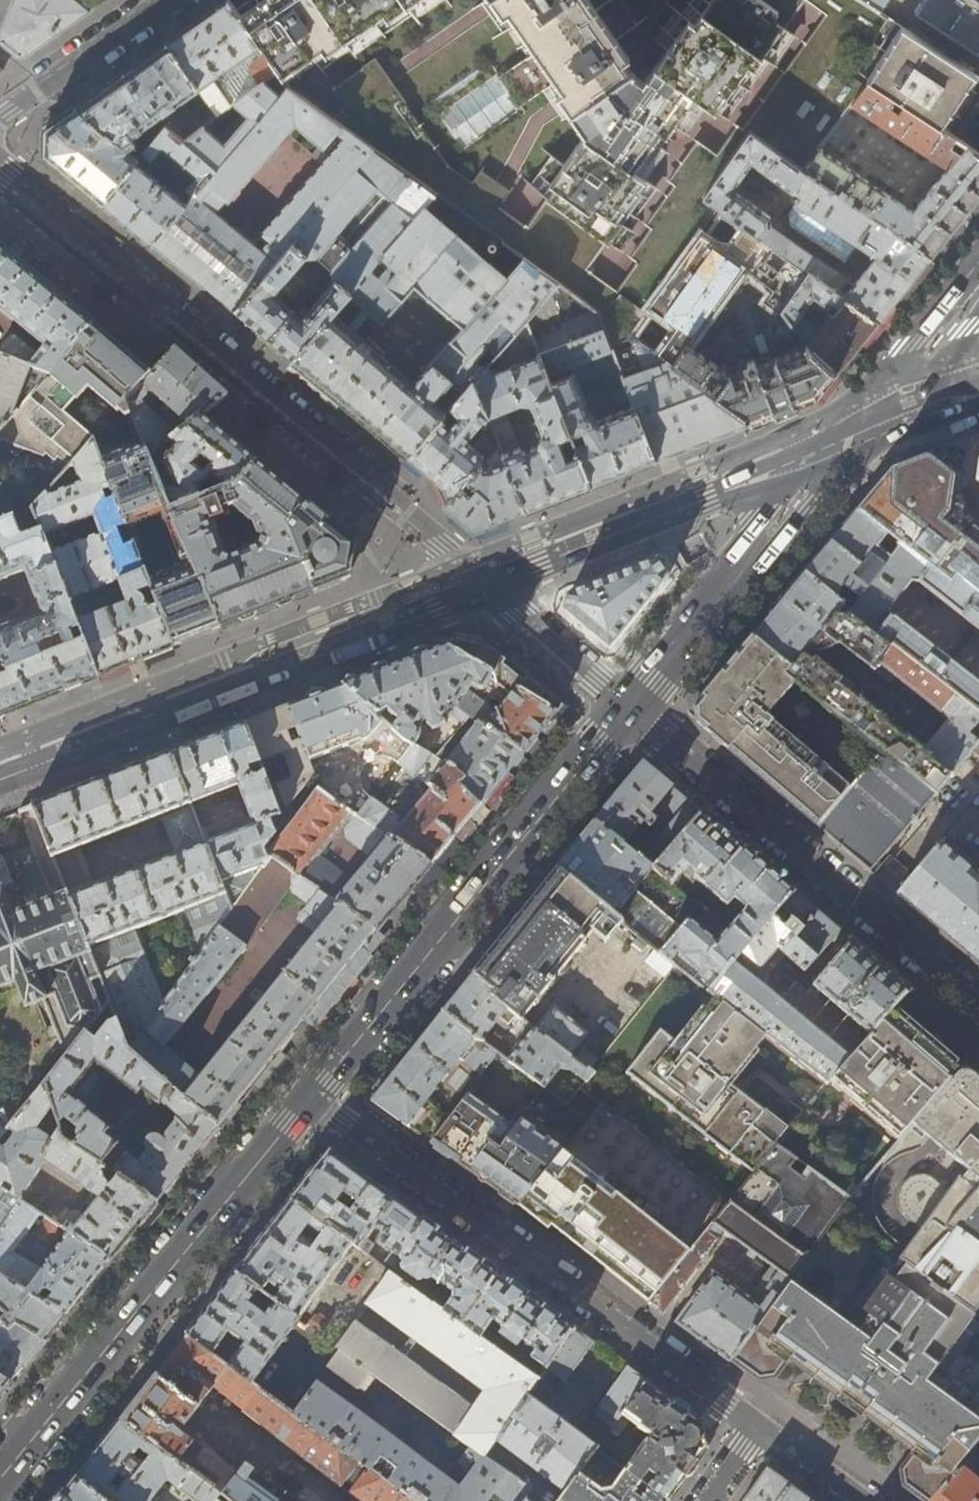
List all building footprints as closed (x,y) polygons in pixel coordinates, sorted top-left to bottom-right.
[(23,58),(90,11),(76,0),(13,0),(12,4),(0,34),(0,40),(23,58)] [(166,43),(199,89),(217,115),(262,82),(277,71),(239,16),(228,0),(227,0),(198,21),(166,43)] [(250,7),(239,16),(277,71),(283,81),(313,61),(318,66),(338,52),(342,57),(411,11),(415,15),(437,0),(261,0),(250,7)] [(335,91),(333,93),(345,102),(331,119),(372,148),(436,194),(523,257),(558,282),(597,310),(609,342),(620,338),(631,334),(644,315),(720,207),(721,206),(706,195),(751,132),(803,169),(819,149),(853,104),(870,81),(945,131),(978,79),(978,77),(880,14),(858,0),(806,0),(827,15),(745,129),(741,126),(718,157),(699,142),(670,182),(677,187),(649,226),(654,230),(631,260),(638,266),(618,294),(585,270),(606,242),(617,250),(631,231),(626,227),(655,187),(643,179),(663,150),(659,146),(673,126),(684,134),(705,105),(725,119),(767,62),(771,65),(792,36),(783,30),(804,0),(697,0),(684,18),(678,13),(657,43),(668,51),(644,84),(632,76),(624,64),(630,59),(617,41),(638,26),(620,0),(611,0),(596,11),(589,1),(590,0),(486,0),(484,2),(505,32),(510,28),(518,38),(523,35),(536,53),(502,76),(499,73),(440,114),(465,149),(524,108),(522,105),(545,89),(565,119),(571,115),(585,135),(564,165),(553,157),(530,188),(545,198),(524,228),(497,208),(510,189),(480,168),(471,181),(445,162),(402,101),(405,99),(374,55),(331,85),(335,91)] [(880,14),(888,0),(858,0),(880,14)] [(921,3),(920,3),(915,11),(978,53),(978,0),(923,0),(921,3)] [(149,55),(124,72),(141,96),(125,107),(145,134),(149,131),(145,127),(199,89),(166,43),(149,55)] [(102,88),(76,106),(97,125),(104,130),(120,144),(136,133),(146,147),(151,142),(145,134),(125,107),(141,96),(124,72),(102,88)] [(945,131),(870,81),(853,104),(948,167),(913,210),(819,149),(803,169),(896,232),(930,257),(972,204),(978,196),(978,154),(945,131)] [(183,141),(215,169),(152,243),(187,273),(233,311),(372,148),(331,119),(286,87),(279,95),(262,82),(217,115),(183,141)] [(97,125),(76,106),(58,118),(45,128),(44,153),(45,154),(72,177),(79,183),(101,201),(137,159),(120,144),(104,130),(94,143),(87,137),(97,125)] [(183,141),(165,125),(151,142),(146,147),(137,159),(101,201),(131,226),(152,243),(215,169),(183,141)] [(803,169),(751,132),(706,195),(721,206),(720,207),(808,271),(877,322),(895,300),(898,296),(929,258),(930,257),(896,232),(803,169)] [(381,255),(424,206),(425,207),(436,194),(372,148),(233,311),(261,334),(291,359),(371,270),(383,257),(381,255)] [(72,177),(45,154),(40,160),(67,183),(72,177)] [(381,255),(383,257),(390,263),(378,277),(371,270),(291,359),(349,408),(407,456),(447,411),(435,400),(451,381),(463,392),(474,380),(484,368),(476,360),(488,347),(496,354),(499,351),(526,319),(558,282),(523,257),(520,261),(519,260),(518,262),(518,263),(506,277),(491,264),(492,263),(490,261),(489,262),(472,248),(473,247),(471,245),(470,246),(457,235),(458,234),(455,232),(454,233),(441,222),(442,221),(440,219),(439,220),(425,209),(425,207),(424,206),(381,255)] [(644,315),(689,345),(743,268),(772,290),(759,306),(769,314),(780,310),(808,271),(720,207),(644,315)] [(488,247),(491,248),(492,248),(494,247),(495,246),(496,242),(493,239),(490,239),(487,241),(486,244),(488,247)] [(45,347),(39,355),(15,335),(11,335),(0,348),(0,355),(50,375),(94,325),(0,246),(0,310),(45,347)] [(929,258),(898,296),(903,301),(934,262),(929,258)] [(836,373),(857,347),(877,322),(808,271),(780,310),(807,345),(836,373)] [(581,443),(575,445),(590,485),(632,468),(655,459),(622,377),(609,342),(597,310),(558,282),(526,319),(571,435),(582,431),(585,436),(579,438),(581,443)] [(689,345),(644,315),(631,334),(752,422),(780,411),(817,396),(819,394),(836,373),(807,345),(731,375),(689,345)] [(489,362),(484,368),(474,380),(499,445),(503,453),(505,460),(525,510),(546,502),(590,485),(575,445),(571,435),(526,319),(499,351),(505,368),(499,370),(489,362)] [(94,325),(50,375),(0,432),(0,443),(18,459),(24,452),(43,458),(38,464),(58,482),(93,441),(65,414),(76,400),(78,401),(89,388),(118,413),(126,404),(152,373),(123,349),(116,343),(94,325)] [(644,369),(622,377),(655,459),(664,456),(752,422),(631,334),(644,369)] [(227,395),(196,368),(174,349),(152,373),(126,404),(141,439),(148,456),(169,440),(202,415),(227,395)] [(50,375),(0,355),(0,432),(50,375)] [(463,392),(447,411),(407,456),(428,473),(433,477),(443,504),(445,505),(454,495),(489,455),(493,451),(499,445),(474,380),(463,392)] [(130,443),(118,413),(101,432),(108,451),(99,455),(126,526),(133,544),(150,588),(157,607),(173,647),(196,638),(219,628),(170,510),(163,492),(148,456),(141,439),(130,443)] [(218,428),(202,415),(169,440),(175,446),(161,463),(175,488),(163,492),(170,510),(205,496),(201,487),(212,476),(226,488),(239,483),(257,461),(218,428)] [(43,536),(93,517),(100,534),(50,554),(79,629),(84,641),(97,676),(135,661),(173,647),(157,607),(143,612),(142,611),(144,609),(145,606),(145,603),(144,601),(141,597),(136,596),(136,594),(150,588),(133,544),(124,548),(117,530),(126,526),(99,455),(93,441),(58,482),(33,510),(43,536)] [(499,445),(493,451),(495,455),(499,455),(503,453),(499,445)] [(496,461),(489,455),(454,495),(445,505),(449,509),(474,530),(478,529),(495,522),(506,517),(525,510),(505,460),(494,465),(496,461)] [(976,543),(967,555),(971,559),(966,566),(918,528),(922,523),(930,530),(939,518),(943,521),(956,506),(951,502),(961,491),(925,456),(892,469),(879,483),(857,510),(951,585),(957,578),(978,595),(978,546),(976,543)] [(968,472),(978,482),(978,458),(968,472)] [(293,490),(257,461),(239,483),(226,488),(205,496),(170,510),(219,628),(296,599),(346,579),(353,540),(293,490)] [(12,519),(0,487),(0,523),(12,519)] [(10,710),(97,676),(84,641),(75,644),(71,633),(79,629),(50,554),(43,536),(33,510),(29,513),(35,532),(21,538),(12,519),(0,523),(0,580),(23,571),(41,616),(0,632),(0,659),(1,659),(6,671),(0,673),(0,714),(10,710)] [(850,611),(847,616),(889,648),(892,644),(978,713),(978,685),(893,617),(889,610),(911,581),(919,581),(978,628),(978,595),(957,578),(951,585),(857,510),(831,542),(804,573),(844,605),(850,611)] [(495,522),(478,529),(480,534),(509,523),(506,517),(495,522)] [(568,613),(609,648),(623,632),(668,577),(662,568),(657,561),(624,574),(568,596),(566,611),(568,613)] [(844,605),(804,573),(782,600),(753,635),(793,666),(787,673),(796,680),(883,750),(938,794),(972,750),(978,741),(978,713),(892,644),(889,648),(847,616),(845,615),(836,615),(844,605)] [(442,639),(444,646),(455,641),(480,646),(496,659),(500,656),(480,639),(456,634),(442,639)] [(767,715),(796,680),(787,673),(793,666),(753,635),(729,664),(691,710),(691,714),(691,718),(799,811),(809,819),(817,826),(856,782),(847,775),(845,754),(846,752),(826,735),(812,751),(767,715)] [(444,646),(493,675),(556,713),(558,710),(506,668),(496,659),(480,646),(455,641),(444,646)] [(485,687),(493,675),(444,646),(379,671),(343,685),(404,740),(412,745),(415,746),(420,735),(421,734),(421,733),(421,731),(421,730),(421,729),(420,728),(425,722),(427,722),(433,727),(433,729),(446,724),(445,722),(452,712),(460,718),(429,754),(446,763),(464,779),(461,782),(462,788),(481,804),(498,783),(523,752),(486,727),(475,720),(455,706),(470,683),(478,689),(480,689),(481,689),(484,689),(485,687)] [(539,733),(556,713),(493,675),(485,687),(484,689),(481,689),(480,689),(478,689),(470,683),(455,706),(475,720),(481,711),(492,720),(486,727),(523,752),(539,733)] [(324,692),(289,706),(313,773),(289,807),(301,816),(319,791),(356,814),(370,797),(365,792),(363,790),(361,783),(360,774),(361,771),(362,768),(366,763),(369,760),(373,757),(379,756),(382,755),(385,755),(391,757),(395,760),(398,763),(412,745),(404,740),(343,685),(324,692)] [(267,714),(244,723),(267,784),(291,775),(292,779),(269,788),(287,835),(301,816),(289,807),(313,773),(289,706),(267,714)] [(209,737),(170,752),(190,803),(236,785),(252,823),(205,842),(232,910),(272,855),(287,835),(269,788),(267,784),(244,723),(230,729),(209,737)] [(415,746),(412,745),(398,763),(431,789),(403,824),(387,811),(388,810),(371,796),(370,797),(356,814),(431,864),(454,837),(481,804),(462,788),(461,782),(464,779),(446,763),(429,754),(415,746)] [(870,871),(938,794),(883,750),(856,782),(817,826),(870,871)] [(143,763),(68,792),(33,806),(66,892),(110,1002),(115,1014),(129,1048),(163,1003),(138,938),(187,919),(200,952),(232,910),(205,842),(190,803),(170,752),(143,763)] [(618,796),(597,822),(644,861),(658,844),(669,853),(702,812),(687,799),(644,764),(632,779),(628,784),(618,796)] [(431,864),(356,814),(319,791),(301,816),(287,835),(272,855),(377,930),(388,916),(402,900),(431,864)] [(711,820),(702,812),(669,853),(655,870),(673,886),(686,872),(704,887),(720,869),(724,872),(744,848),(711,820)] [(653,868),(644,861),(597,822),(577,846),(558,869),(623,921),(638,933),(652,915),(630,897),(653,868)] [(977,877),(941,847),(943,844),(942,842),(913,875),(897,894),(937,929),(978,964),(978,874),(977,877)] [(762,863),(744,848),(724,872),(720,869),(704,887),(727,907),(729,905),(741,916),(717,944),(689,920),(661,951),(709,990),(794,891),(762,863)] [(200,952),(194,961),(192,964),(163,1003),(129,1048),(189,1102),(217,1125),(260,1072),(329,988),(377,930),(272,855),(232,910),(200,952)] [(16,982),(25,1007),(46,998),(67,1058),(86,1032),(110,1002),(66,892),(13,912),(4,888),(13,884),(3,857),(0,858),(0,988),(16,982)] [(437,869),(431,864),(402,900),(388,916),(394,921),(437,869)] [(604,943),(623,921),(558,869),(550,879),(543,888),(537,895),(519,918),(491,952),(473,974),(496,991),(492,996),(516,1014),(523,1019),(591,932),(604,943)] [(840,930),(794,891),(709,990),(717,996),(767,1035),(826,1083),(832,1077),(892,1011),(910,990),(856,944),(851,940),(826,969),(815,959),(840,930)] [(460,990),(442,1012),(497,1053),(501,1055),(509,1046),(488,1031),(496,1021),(500,1025),(504,1020),(509,1023),(516,1014),(492,996),(496,991),(473,974),(460,990)] [(728,1083),(767,1035),(717,996),(706,1010),(702,1008),(675,1042),(660,1030),(626,1073),(753,1174),(776,1146),(775,1145),(787,1130),(728,1083)] [(528,1023),(534,1027),(570,1055),(587,1032),(554,1005),(542,1021),(537,1017),(532,1018),(528,1023)] [(901,1019),(892,1011),(832,1077),(901,1138),(914,1123),(959,1069),(911,1027),(901,1019)] [(497,1053),(442,1012),(408,1054),(370,1100),(374,1102),(406,1126),(426,1140),(429,1142),(459,1103),(497,1053)] [(76,1134),(76,1136),(78,1139),(73,1145),(105,1166),(119,1175),(155,1200),(168,1183),(217,1125),(189,1102),(129,1048),(115,1014),(113,1014),(111,1016),(109,1018),(109,1020),(109,1023),(107,1024),(95,1040),(86,1032),(67,1058),(45,1085),(52,1105),(55,1113),(60,1126),(65,1119),(77,1129),(76,1134)] [(570,1055),(534,1027),(519,1047),(513,1048),(504,1058),(541,1085),(545,1088),(560,1068),(572,1069),(586,1080),(593,1072),(570,1055)] [(501,1055),(497,1053),(459,1103),(429,1142),(475,1175),(518,1207),(518,1206),(568,1143),(522,1110),(541,1085),(504,1058),(501,1055)] [(974,1314),(978,1307),(978,1295),(977,1292),(978,1289),(978,1079),(972,1074),(970,1073),(964,1072),(960,1069),(959,1069),(914,1123),(969,1169),(962,1178),(959,1175),(949,1189),(933,1179),(925,1179),(917,1180),(912,1181),(908,1184),(903,1189),(901,1193),(898,1202),(898,1211),(900,1220),(901,1222),(918,1234),(899,1259),(900,1259),(974,1314)] [(52,1105),(45,1085),(12,1124),(0,1138),(0,1232),(22,1201),(20,1200),(46,1161),(100,1197),(86,1216),(77,1210),(71,1210),(66,1218),(61,1214),(55,1222),(108,1257),(128,1232),(155,1200),(119,1175),(107,1190),(108,1186),(108,1184),(107,1182),(104,1180),(105,1175),(102,1170),(105,1166),(73,1145),(64,1139),(60,1126),(55,1113),(43,1131),(38,1128),(52,1105)] [(406,1126),(374,1102),(371,1106),(404,1129),(406,1126)] [(728,1206),(599,1104),(571,1140),(568,1143),(518,1206),(531,1216),(548,1229),(551,1225),(562,1234),(617,1277),(649,1302),(702,1238),(714,1223),(728,1206)] [(12,1124),(6,1108),(0,1110),(0,1138),(12,1124)] [(714,1223),(723,1231),(763,1260),(772,1267),(790,1281),(850,1199),(808,1169),(799,1182),(787,1173),(796,1160),(776,1146),(753,1174),(728,1206),(714,1223)] [(319,1212),(327,1218),(323,1223),(326,1226),(328,1224),(355,1244),(367,1254),(372,1246),(366,1241),(382,1218),(382,1214),(395,1198),(353,1167),(330,1151),(311,1175),(292,1200),(315,1217),(319,1212)] [(382,1214),(382,1218),(383,1229),(381,1232),(381,1244),(392,1252),(386,1260),(401,1271),(402,1270),(419,1281),(432,1277),(447,1287),(453,1291),(452,1298),(443,1310),(462,1324),(498,1273),(448,1237),(395,1198),(382,1214)] [(323,1223),(315,1217),(292,1200),(264,1235),(234,1272),(260,1292),(267,1282),(280,1292),(273,1301),(299,1320),(355,1244),(328,1224),(326,1226),(323,1223)] [(55,1222),(22,1201),(0,1232),(0,1276),(62,1312),(83,1287),(108,1257),(55,1222)] [(723,1231),(714,1223),(702,1238),(649,1302),(663,1313),(723,1231)] [(730,1362),(756,1380),(776,1379),(790,1361),(853,1408),(911,1450),(899,1468),(903,1488),(921,1500),(930,1500),(978,1441),(978,1421),(926,1381),(937,1366),(946,1373),(972,1338),(963,1331),(975,1314),(974,1314),(900,1259),(888,1275),(879,1269),(854,1304),(862,1310),(851,1325),(790,1281),(767,1312),(730,1362)] [(790,1281),(772,1267),(755,1290),(755,1293),(758,1295),(753,1302),(767,1312),(790,1281)] [(260,1292),(234,1272),(210,1303),(185,1335),(252,1385),(299,1320),(273,1301),(260,1292)] [(356,1322),(337,1347),(341,1350),(377,1376),(471,1447),(484,1457),(485,1456),(486,1456),(527,1395),(538,1379),(522,1367),(509,1358),(489,1343),(480,1337),(462,1324),(443,1310),(434,1303),(431,1301),(430,1302),(416,1292),(391,1272),(369,1304),(488,1392),(475,1409),(356,1322)] [(498,1273),(462,1324),(480,1337),(493,1319),(504,1327),(499,1333),(517,1346),(522,1340),(520,1348),(531,1355),(522,1367),(538,1379),(539,1377),(574,1329),(528,1295),(498,1273)] [(767,1312),(753,1302),(713,1273),(676,1322),(695,1336),(730,1362),(767,1312)] [(7,1314),(1,1322),(11,1330),(17,1324),(41,1338),(48,1330),(62,1312),(0,1276),(0,1309),(7,1314)] [(421,1286),(416,1292),(430,1302),(431,1301),(434,1303),(437,1298),(421,1286)] [(7,1379),(21,1363),(41,1338),(17,1324),(11,1330),(1,1322),(7,1314),(0,1309),(0,1375),(7,1379)] [(307,1326),(320,1335),(320,1334),(328,1323),(318,1315),(316,1318),(314,1316),(307,1326)] [(574,1329),(539,1377),(546,1382),(553,1372),(565,1381),(577,1365),(579,1366),(584,1360),(582,1358),(594,1343),(574,1329)] [(119,1418),(231,1500),(299,1500),(243,1461),(234,1473),(178,1432),(207,1395),(212,1398),(217,1391),(339,1487),(340,1487),(359,1500),(411,1500),(293,1415),(252,1385),(185,1335),(142,1390),(119,1418)] [(494,1336),(489,1343),(509,1358),(513,1351),(494,1336)] [(341,1350),(328,1367),(364,1393),(377,1376),(341,1350)] [(612,1427),(616,1421),(646,1381),(628,1367),(615,1384),(613,1382),(608,1388),(611,1390),(598,1407),(601,1409),(596,1415),(612,1427)] [(610,1430),(619,1437),(630,1422),(650,1435),(625,1470),(668,1500),(669,1500),(687,1475),(707,1447),(704,1423),(682,1407),(646,1381),(616,1421),(612,1427),(610,1430)] [(316,1384),(293,1415),(411,1500),(522,1500),(523,1500),(532,1487),(486,1456),(485,1456),(484,1457),(471,1447),(459,1463),(460,1464),(473,1474),(461,1490),(316,1384)] [(486,1456),(532,1487),(523,1500),(525,1500),(559,1500),(579,1474),(598,1447),(527,1395),(486,1456)] [(104,1500),(151,1500),(165,1484),(169,1483),(192,1500),(231,1500),(119,1418),(97,1446),(74,1475),(104,1500)] [(930,1500),(978,1500),(978,1441),(930,1500)] [(788,1483),(767,1468),(742,1500),(812,1500),(788,1483)] [(579,1474),(559,1500),(668,1500),(625,1470),(611,1490),(602,1491),(579,1474)] [(74,1475),(58,1496),(54,1500),(104,1500),(74,1475)]
